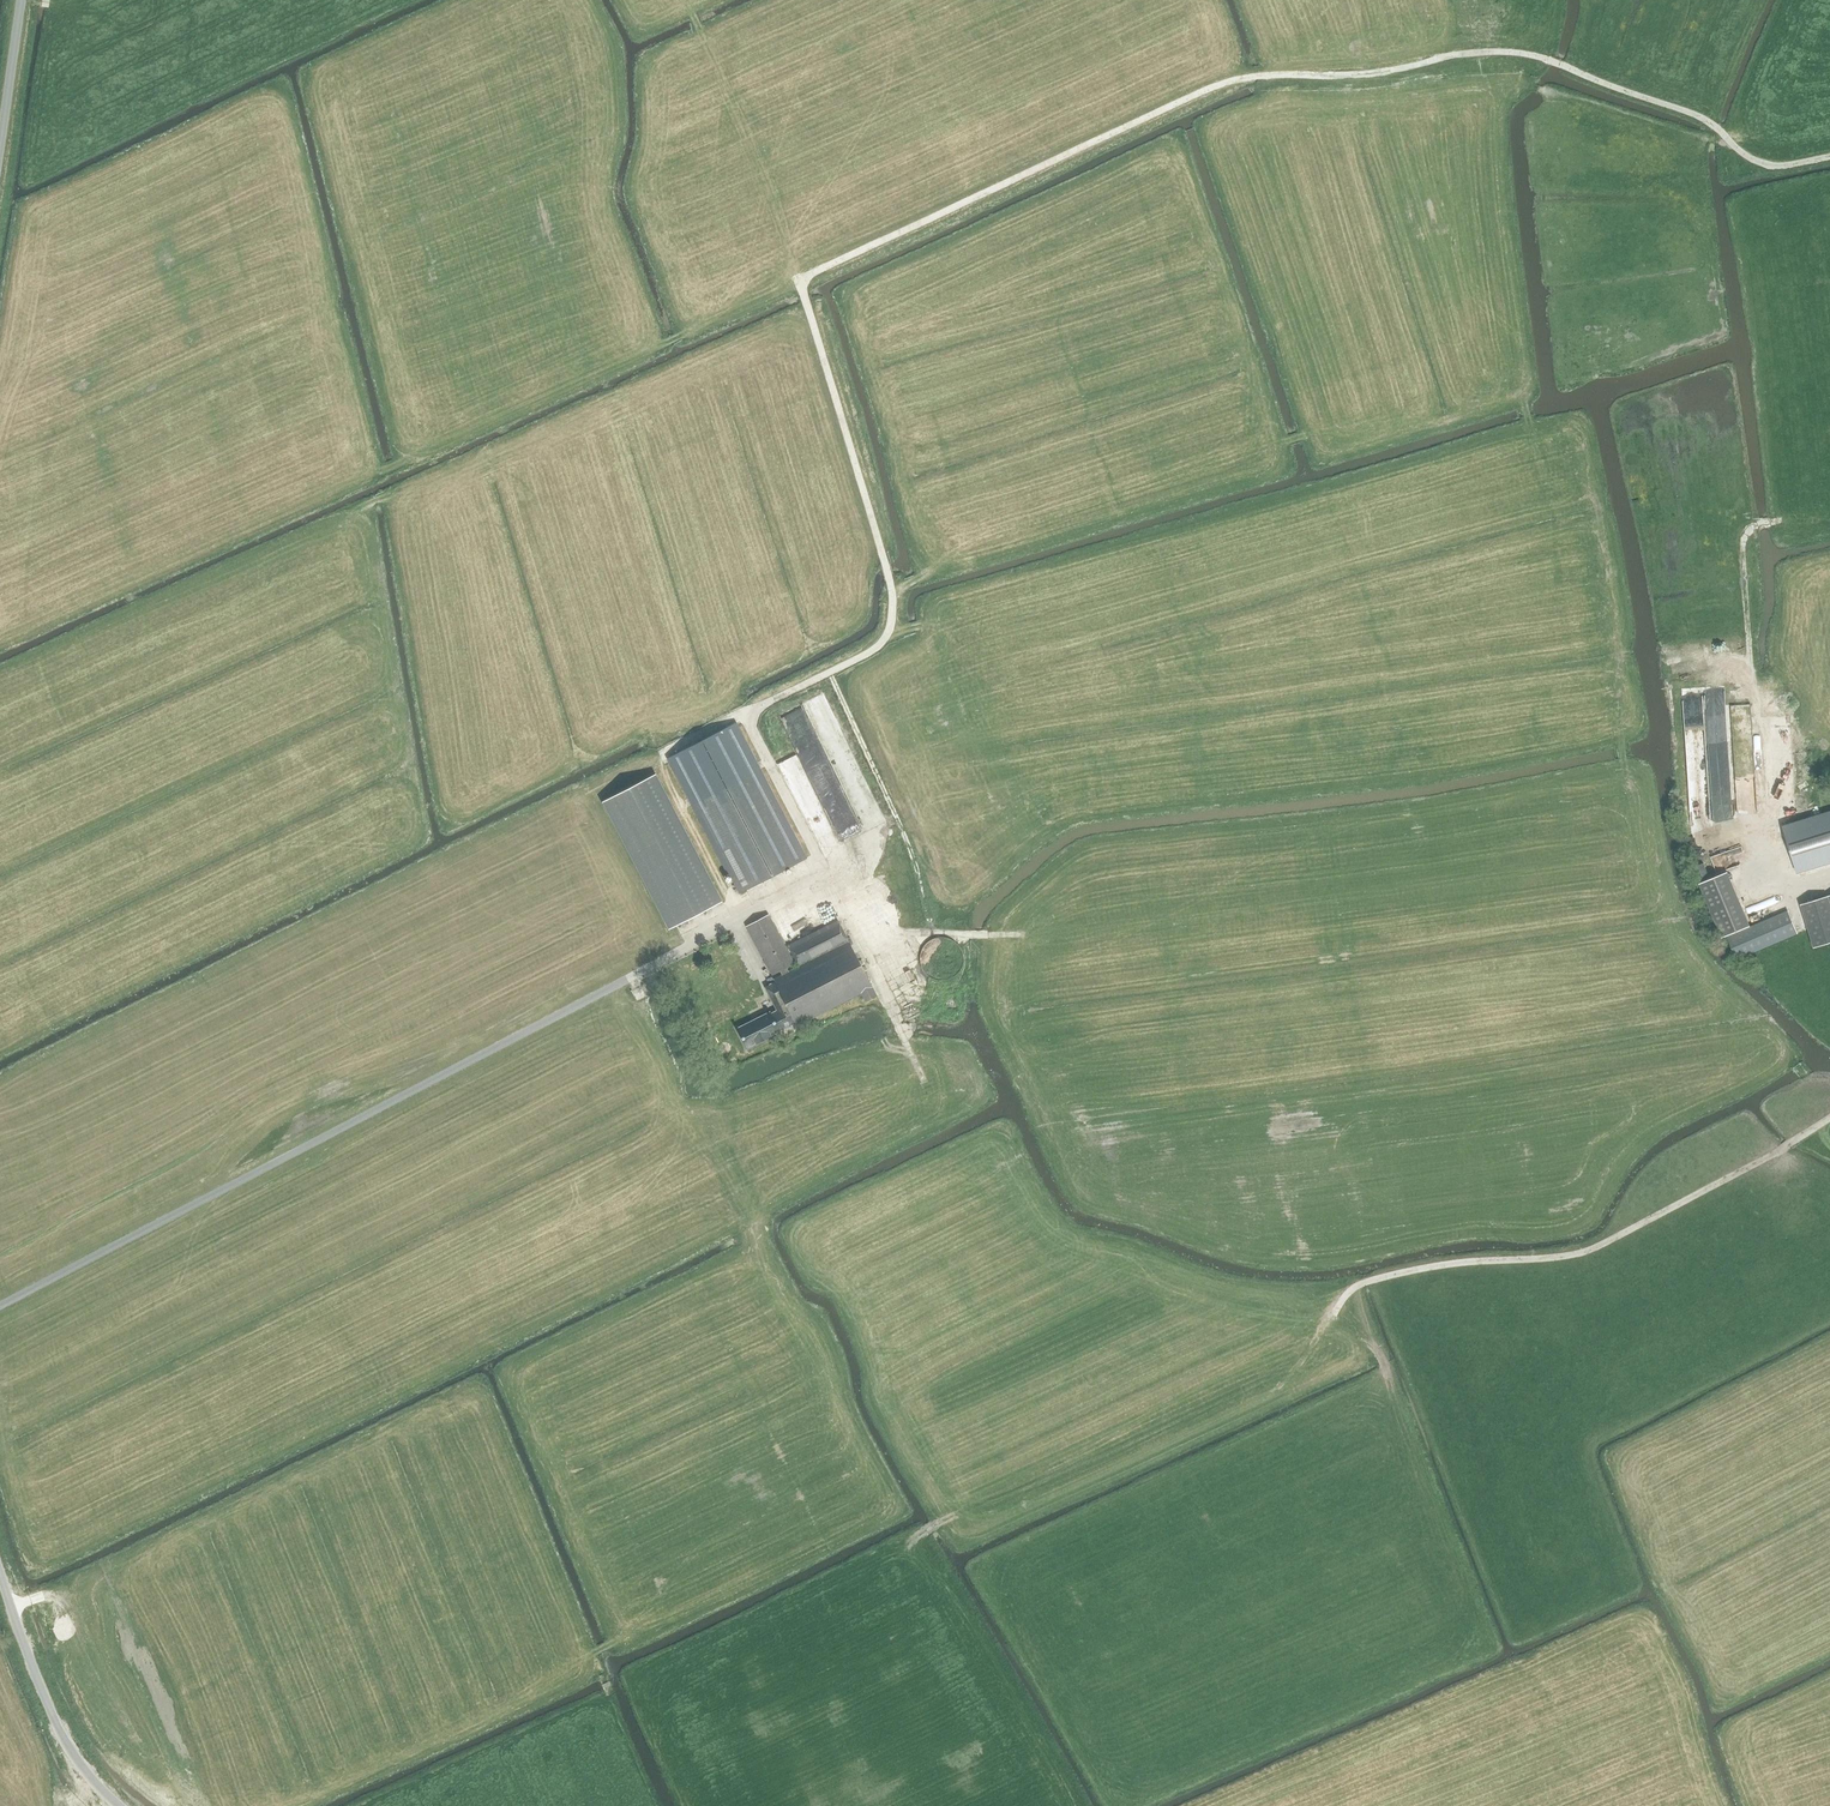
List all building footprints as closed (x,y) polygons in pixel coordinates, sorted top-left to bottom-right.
[(1690,677),(1706,673),(1704,667),(1689,671),(1690,677)] [(1752,703),(1733,704),(1734,737),(1754,736),(1752,703)] [(798,710),(785,716),(798,744),(816,735),(815,732),(810,735),(798,710)] [(735,723),(668,757),(739,894),(806,859),(735,723)] [(1706,767),(1702,733),(1683,735),(1687,769),(1691,768),(1692,778),(1700,777),(1699,768),(1706,767)] [(780,761),(799,805),(829,792),(826,787),(820,790),(815,779),(812,781),(799,753),(780,761)] [(655,774),(602,802),(668,929),(722,902),(655,774)] [(1783,827),(1797,873),(1829,863),(1829,812),(1783,827)] [(1697,866),(1702,877),(1708,875),(1703,863),(1697,866)] [(1829,942),(1829,895),(1824,897),(1801,905),(1814,947),(1829,942)] [(1738,899),(1710,911),(1721,938),(1750,926),(1738,899)] [(1787,910),(1726,937),(1736,961),(1798,935),(1787,910)] [(791,1025),(792,1028),(861,993),(865,1002),(876,996),(837,920),(787,946),(798,967),(788,972),(786,968),(794,964),(769,915),(746,926),(771,976),(780,971),(782,975),(772,979),(774,983),(765,987),(777,1010),(770,1013),(769,1012),(737,1028),(747,1048),(791,1025)]
